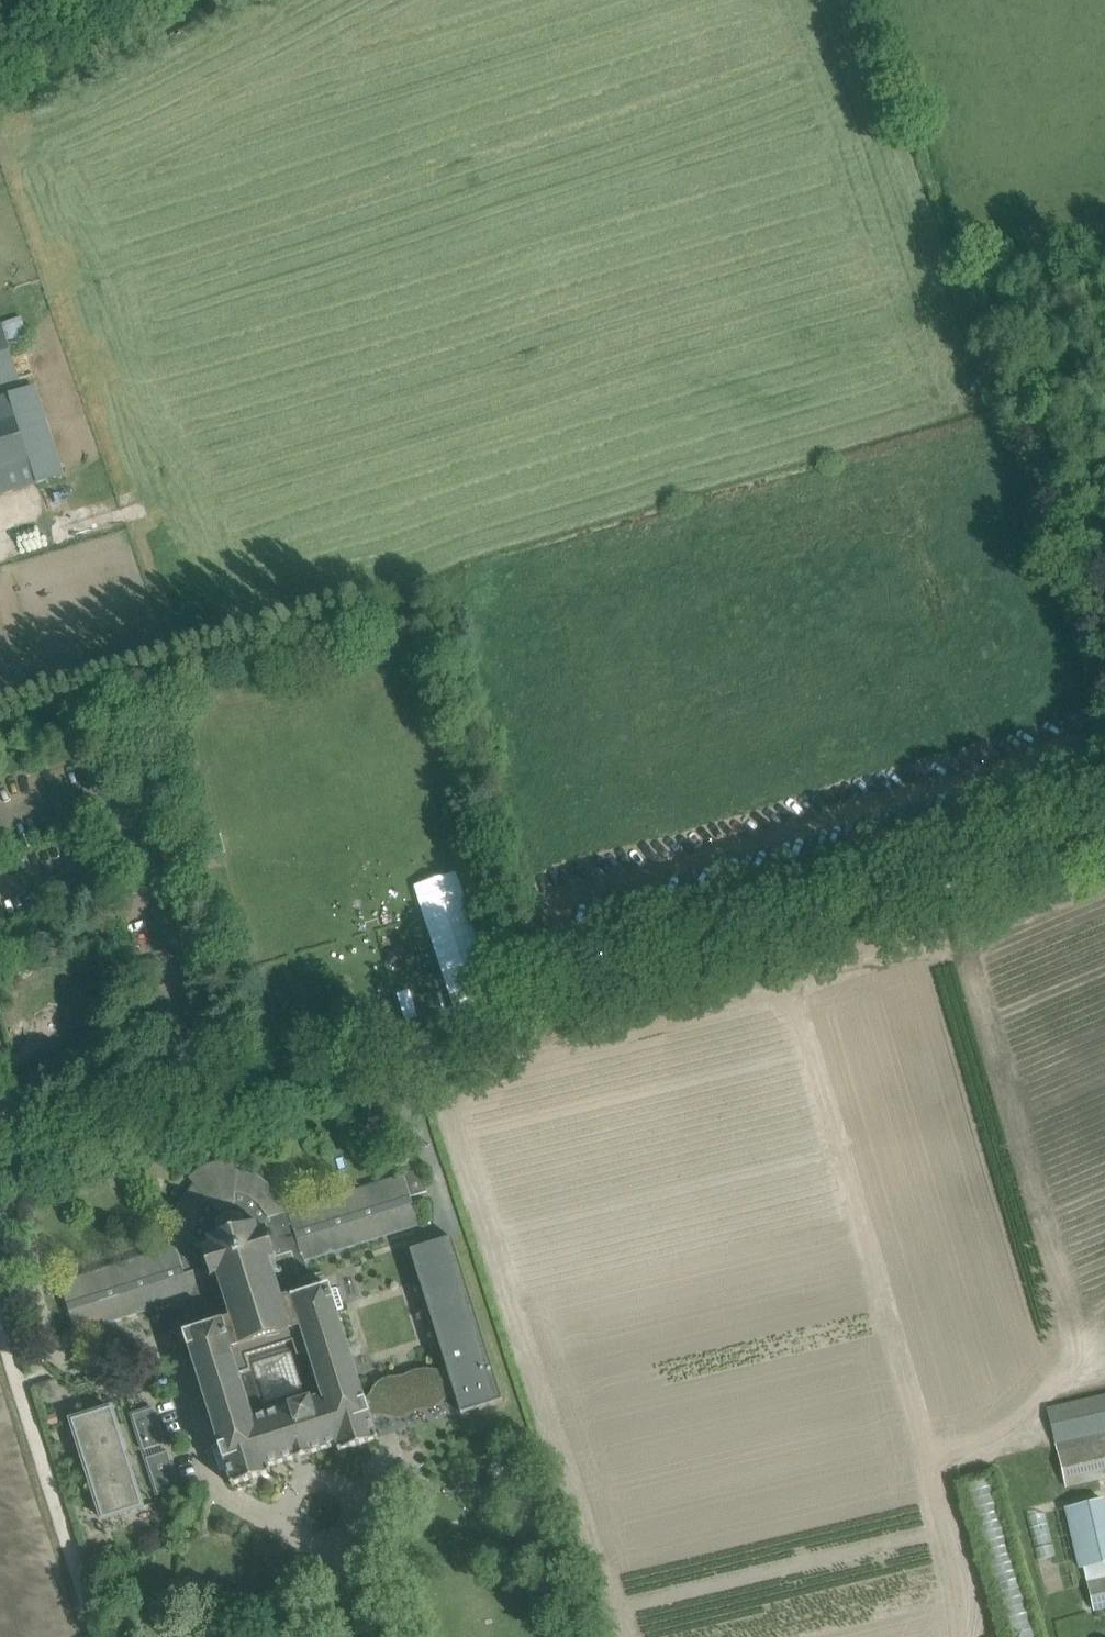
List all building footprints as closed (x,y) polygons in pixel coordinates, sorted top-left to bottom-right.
[(18,376),(0,322),(0,382),(18,376)] [(65,474),(36,384),(0,396),(0,494),(65,474)] [(488,1001),(452,872),(407,884),(443,1013),(488,1001)] [(448,1393),(456,1389),(463,1413),(505,1399),(454,1237),(412,1250),(450,1370),(445,1371),(439,1372),(434,1373),(423,1375),(418,1375),(412,1376),(401,1378),(396,1380),(391,1381),(386,1384),(381,1387),(378,1391),(375,1395),(371,1399),(367,1402),(330,1286),(315,1291),(312,1282),(313,1282),(312,1280),(311,1281),(304,1261),(420,1225),(411,1197),(428,1192),(420,1169),(404,1174),(292,1210),(280,1190),(261,1176),(240,1170),(241,1162),(233,1160),(225,1160),(217,1161),(209,1164),(201,1167),(195,1172),(189,1178),(194,1185),(181,1202),(173,1223),(175,1246),(60,1283),(76,1333),(190,1297),(197,1320),(208,1316),(211,1325),(184,1334),(219,1444),(211,1446),(219,1470),(226,1468),(232,1486),(272,1473),(269,1467),(337,1445),(339,1452),(379,1440),(370,1414),(375,1412),(380,1411),(386,1411),(391,1411),(397,1411),(402,1411),(408,1411),(413,1409),(419,1408),(424,1406),(429,1404),(434,1402),(439,1399),(443,1396),(448,1393)] [(1048,1407),(1066,1488),(1104,1479),(1104,1393),(1048,1407)] [(72,1420),(103,1519),(142,1506),(112,1408),(72,1420)] [(132,1415),(143,1450),(164,1443),(153,1409),(132,1415)] [(165,1452),(144,1458),(156,1494),(177,1487),(165,1452)] [(1093,1609),(1104,1607),(1104,1579),(1087,1583),(1093,1609)]
